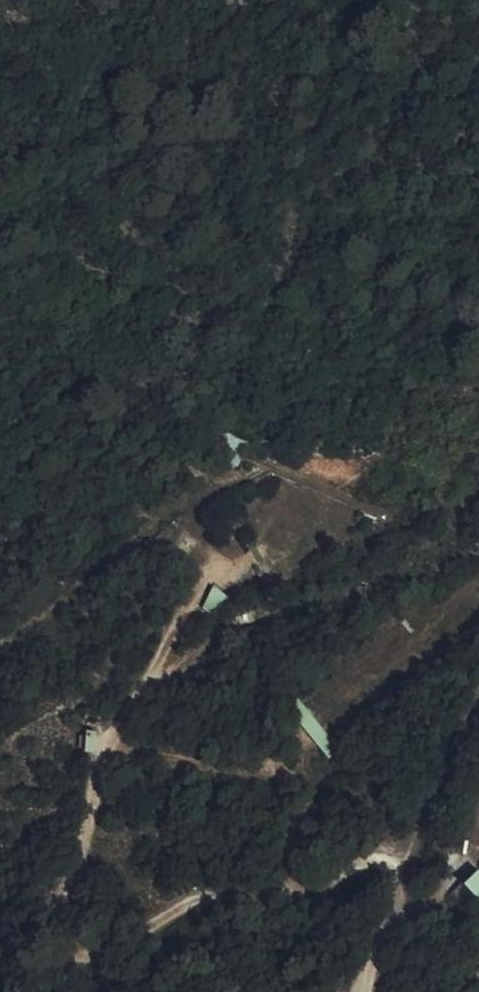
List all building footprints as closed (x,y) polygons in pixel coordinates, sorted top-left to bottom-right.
[(465,881),(478,898),(478,870),(465,881)]
